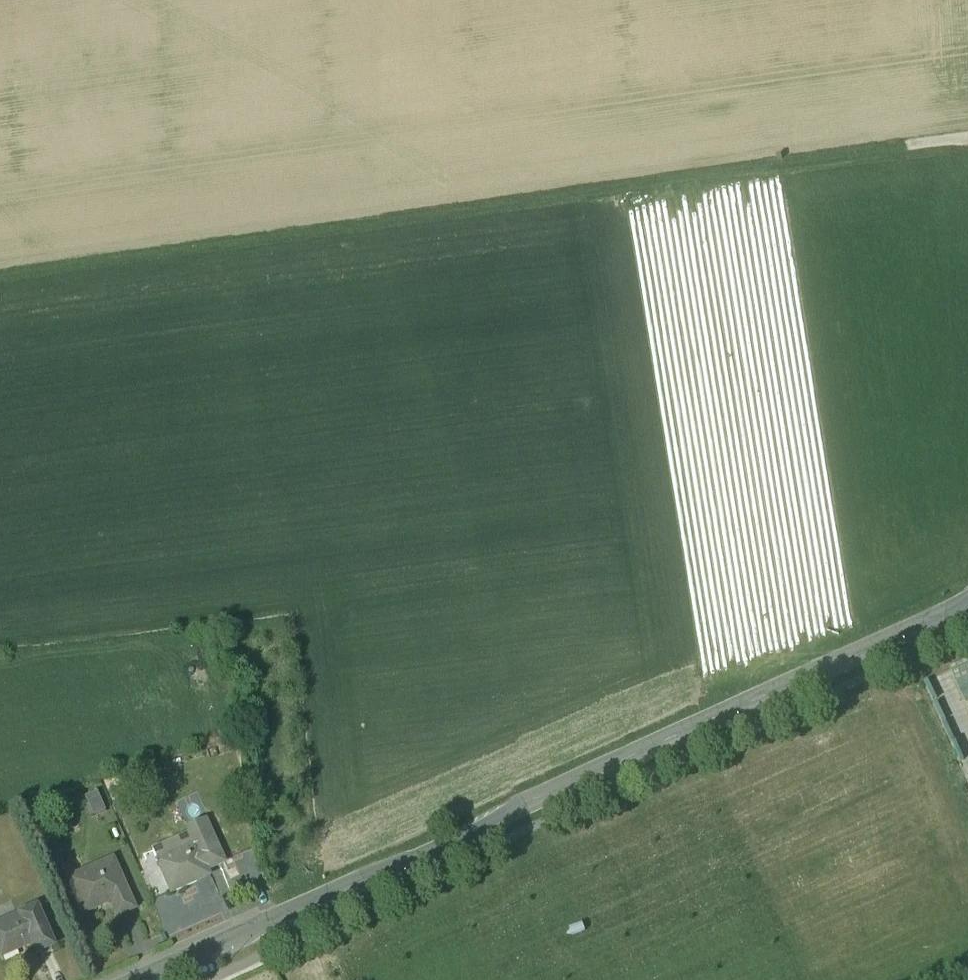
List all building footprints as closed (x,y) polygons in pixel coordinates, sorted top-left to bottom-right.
[(191,858),(166,869),(172,882),(162,886),(170,905),(195,894),(190,883),(200,878),(202,882),(219,875),(202,836),(185,844),(191,858)] [(113,871),(84,884),(88,891),(73,898),(85,924),(112,912),(119,928),(135,921),(113,871)] [(0,934),(0,960),(3,966),(33,953),(38,964),(54,957),(37,917),(0,934)]
